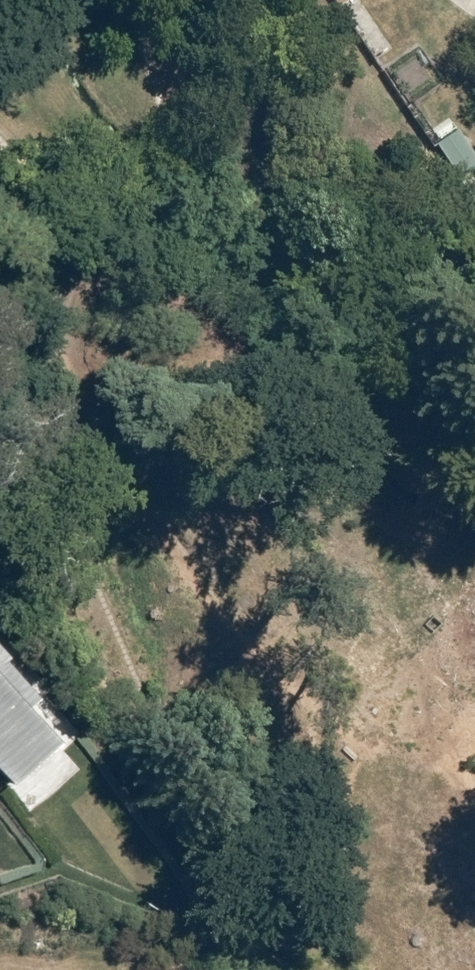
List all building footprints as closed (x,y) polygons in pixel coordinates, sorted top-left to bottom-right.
[(6,789),(55,747),(24,712),(39,699),(0,655),(0,782),(6,789)]
